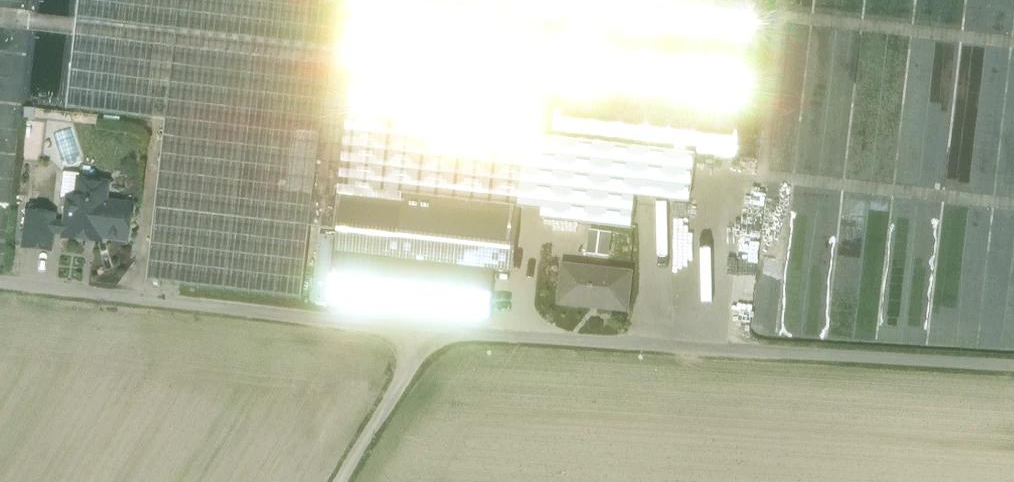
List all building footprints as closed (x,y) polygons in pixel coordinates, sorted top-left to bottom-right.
[(64,109),(166,121),(147,282),(302,299),(316,174),(344,177),(343,176),(349,123),(363,0),(77,0),(64,109)] [(546,13),(545,20),(366,0),(363,0),(357,53),(539,74),(538,82),(356,61),(350,115),(532,136),(531,144),(526,192),(545,195),(546,185),(547,185),(552,149),(553,138),(735,159),(741,105),(559,84),(560,77),(742,97),(748,44),(566,23),(567,15),(749,36),(753,0),(437,0),(546,13)] [(16,156),(35,159),(41,122),(22,119),(16,156)] [(504,141),(349,123),(343,176),(344,177),(495,194),(498,194),(504,141)] [(531,144),(504,141),(498,194),(506,195),(506,199),(519,201),(519,196),(525,197),(526,192),(531,144)] [(586,145),(583,145),(582,146),(580,146),(579,148),(578,149),(577,153),(577,155),(578,157),(580,158),(582,160),(584,160),(587,160),(588,159),(590,158),(591,157),(592,155),(592,154),(592,152),(592,151),(591,149),(590,147),(588,146),(586,145)] [(560,150),(552,149),(547,185),(555,186),(557,174),(559,153),(560,150)] [(559,153),(557,174),(575,176),(576,161),(577,155),(559,153)] [(618,166),(576,161),(575,176),(616,181),(618,166)] [(575,176),(557,174),(555,186),(547,185),(546,185),(545,195),(543,216),(611,223),(616,181),(575,176)] [(495,194),(344,177),(335,253),(395,260),(402,195),(494,206),(495,194)] [(91,184),(77,182),(75,200),(66,199),(62,239),(80,241),(86,237),(124,241),(128,206),(104,204),(101,200),(101,197),(104,195),(105,188),(100,183),(93,182),(91,184)] [(340,186),(324,184),(312,299),(327,301),(340,186)] [(494,206),(402,195),(395,260),(493,271),(509,273),(517,209),(494,206)] [(52,216),(26,213),(22,248),(48,252),(52,216)] [(395,260),(335,253),(330,301),(488,319),(493,271),(395,260)] [(631,274),(563,266),(559,304),(591,308),(591,303),(627,307),(631,274)]
